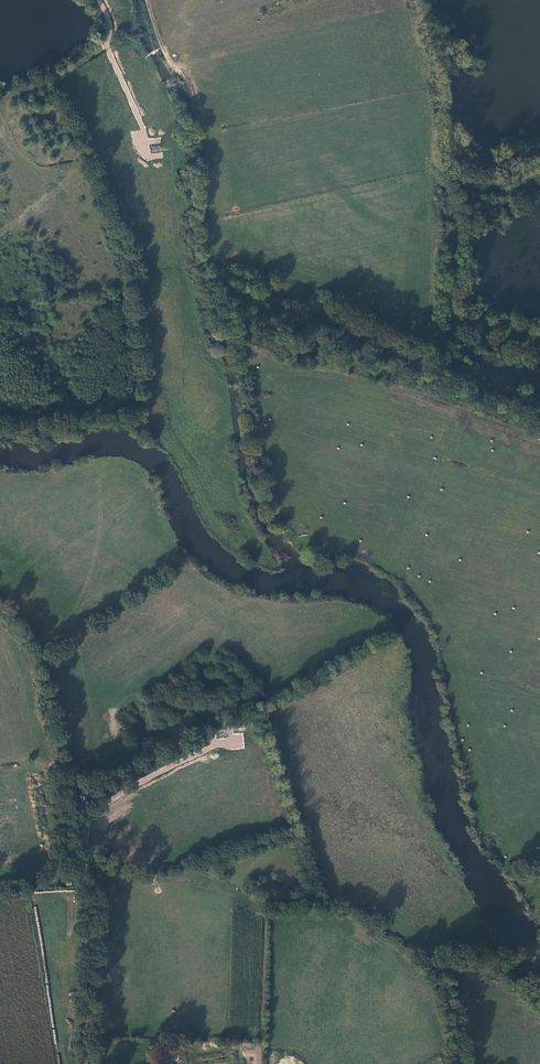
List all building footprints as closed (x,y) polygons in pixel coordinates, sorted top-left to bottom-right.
[(112,800),(124,795),(122,791),(110,797),(112,800)]
